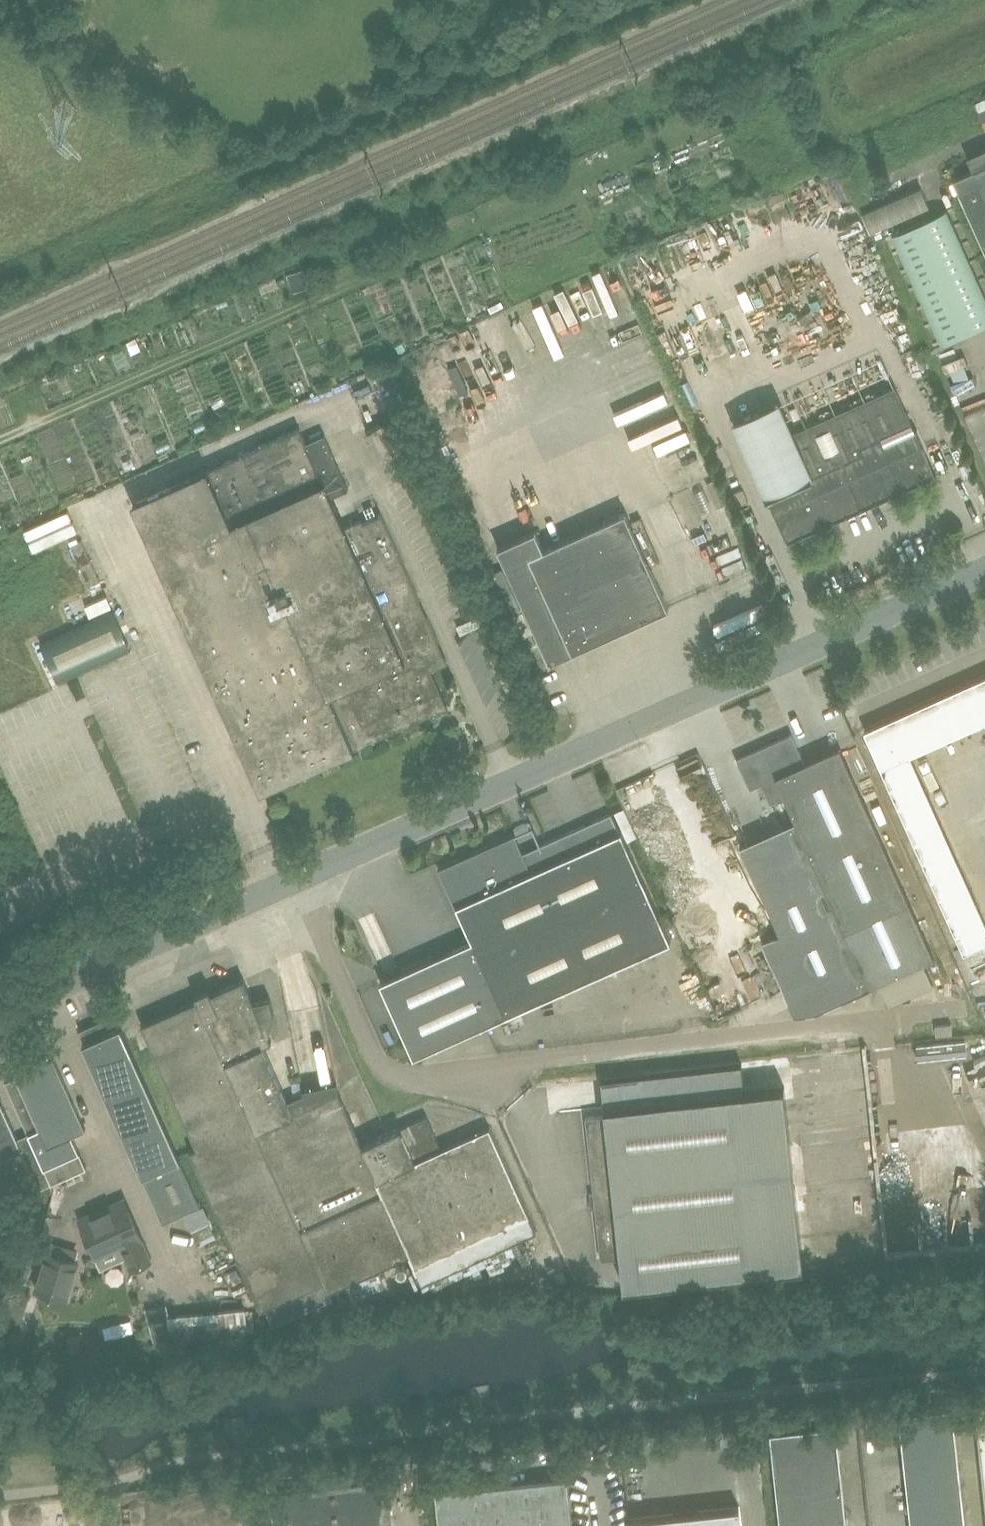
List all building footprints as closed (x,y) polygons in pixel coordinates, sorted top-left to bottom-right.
[(983,158),(981,157),(979,158),(977,159),(975,161),(975,163),(974,166),(975,168),(953,178),(984,249),(984,158),(983,158)] [(921,187),(863,212),(872,231),(929,206),(921,187)] [(864,223),(846,228),(849,240),(867,235),(864,223)] [(709,324),(711,328),(699,334),(712,362),(737,351),(722,318),(709,324)] [(349,384),(353,400),(374,395),(370,378),(349,384)] [(898,490),(935,474),(895,384),(793,431),(779,401),(734,421),(788,541),(825,524),(898,490)] [(131,502),(129,503),(257,789),(259,788),(260,790),(445,707),(444,706),(446,705),(430,668),(436,665),(432,656),(441,652),(437,643),(439,643),(426,614),(408,622),(401,608),(419,600),(379,510),(378,510),(380,514),(363,522),(361,518),(344,525),(331,496),(348,488),(323,434),(305,442),(301,432),(298,427),(297,427),(296,426),(203,468),(130,501),(131,502)] [(533,529),(496,547),(548,662),(667,607),(623,512),(542,548),(533,529)] [(81,541),(67,548),(86,588),(100,581),(81,541)] [(112,610),(39,642),(57,682),(130,650),(112,610)] [(864,728),(880,766),(963,951),(984,942),(984,923),(909,754),(984,720),(984,674),(864,728)] [(932,956),(838,745),(803,761),(790,732),(735,756),(749,788),(761,782),(769,802),(783,795),(794,819),(739,843),(778,931),(761,939),(795,1016),(814,1008),(859,988),(859,989),(932,956)] [(619,832),(611,813),(523,852),(515,833),(438,867),(456,907),(457,906),(471,938),(453,946),(453,947),(380,980),(413,1055),(670,940),(662,921),(621,831),(619,832)] [(196,998),(141,1023),(197,1146),(189,1149),(212,1199),(261,1307),(265,1305),(274,1324),(332,1297),(329,1290),(330,1290),(410,1253),(423,1281),(489,1252),(537,1230),(490,1126),(442,1148),(427,1115),(401,1127),(401,1126),(362,1144),(339,1091),(338,1088),(302,1094),(303,1097),(289,1103),(263,1045),(272,1041),(270,1037),(275,1018),(269,997),(252,999),(243,978),(211,993),(208,987),(194,994),(196,998)] [(586,987),(562,997),(578,1034),(602,1024),(586,987)] [(133,1055),(120,1026),(119,1027),(114,1015),(81,1031),(87,1043),(82,1045),(164,1224),(201,1205),(133,1055)] [(952,1034),(951,1024),(935,1025),(936,1035),(952,1034)] [(16,1076),(5,1080),(28,1133),(51,1183),(62,1178),(86,1167),(79,1152),(72,1135),(85,1129),(52,1055),(50,1056),(44,1044),(11,1060),(16,1072),(14,1072),(16,1076)] [(805,1265),(785,1084),(745,1088),(742,1061),(602,1076),(606,1113),(586,1115),(601,1257),(621,1255),(624,1285),(805,1265)] [(9,1188),(11,1183),(39,1189),(51,1183),(28,1133),(17,1138),(0,1099),(0,1223),(9,1188)] [(150,1260),(140,1237),(141,1237),(124,1199),(80,1218),(102,1267),(130,1255),(135,1267),(150,1260)] [(78,1259),(48,1250),(36,1288),(67,1297),(78,1259)] [(67,1340),(66,1350),(79,1350),(79,1340),(67,1340)] [(974,1403),(984,1500),(984,1401),(974,1403)] [(899,1410),(901,1431),(955,1425),(952,1405),(899,1410)] [(837,1432),(836,1423),(771,1430),(781,1525),(847,1525),(837,1432)] [(903,1451),(957,1445),(955,1425),(901,1431),(903,1451)] [(959,1465),(957,1445),(903,1451),(905,1470),(959,1465)] [(909,1510),(963,1504),(959,1465),(905,1470),(909,1510)] [(387,1476),(274,1488),(278,1525),(392,1525),(387,1476)] [(439,1525),(575,1525),(570,1477),(435,1491),(439,1525)] [(963,1504),(909,1510),(911,1525),(965,1525),(963,1504)] [(739,1506),(628,1518),(629,1525),(741,1525),(739,1506)]
